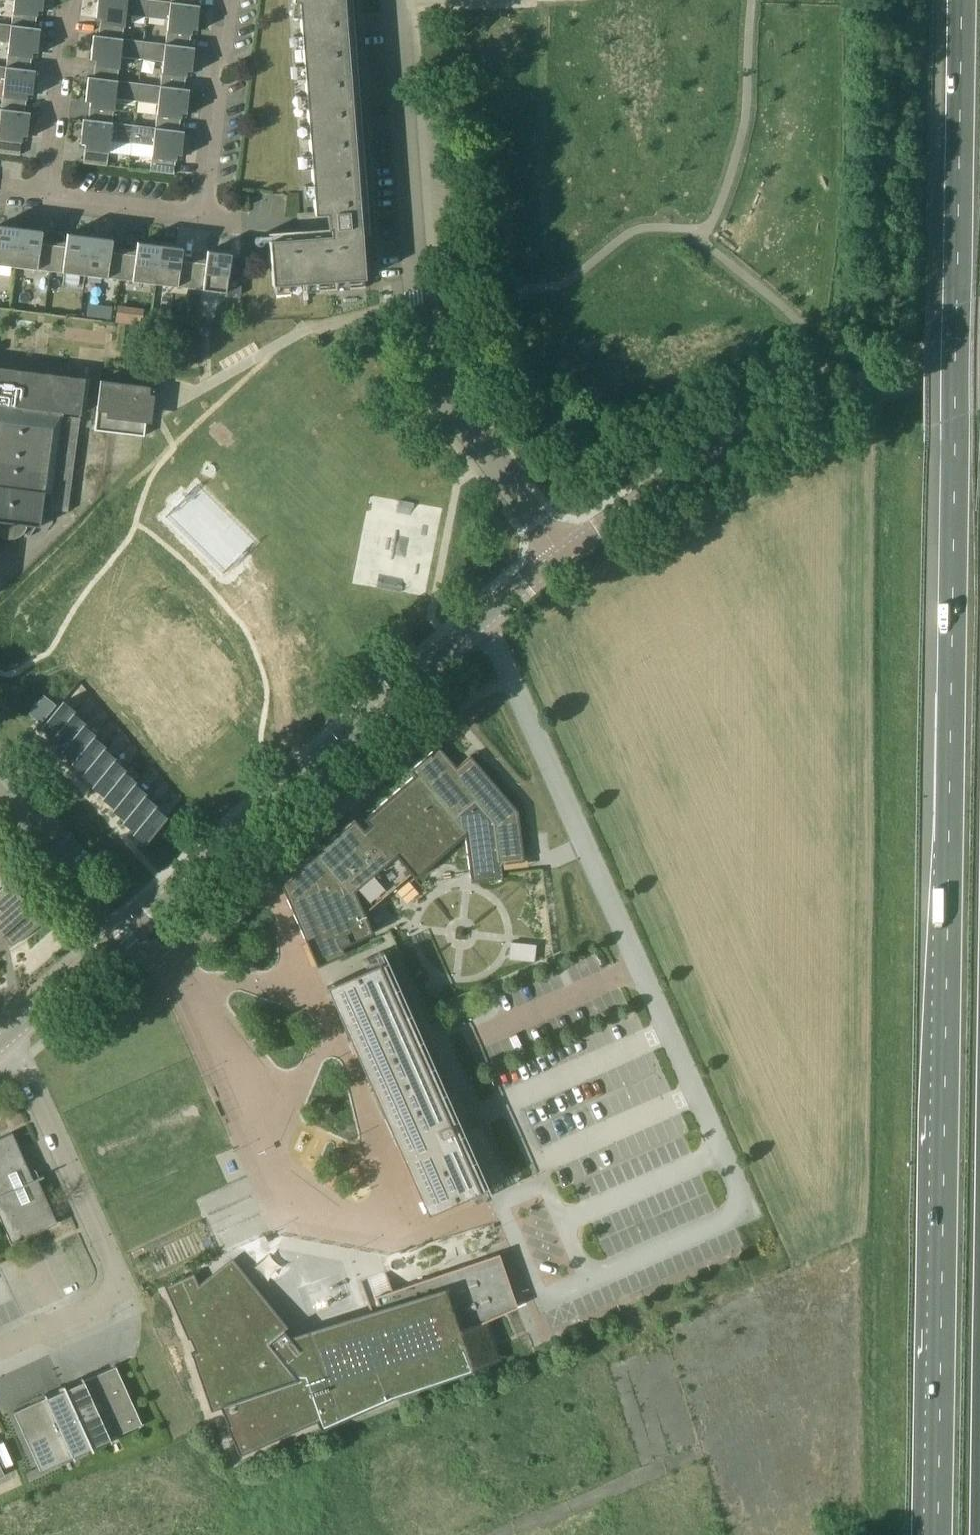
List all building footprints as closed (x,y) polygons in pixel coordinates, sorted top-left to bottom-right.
[(10,25),(35,28),(37,10),(42,11),(44,0),(13,0),(10,25)] [(96,17),(100,18),(98,36),(123,39),(126,14),(147,16),(149,0),(98,0),(96,17)] [(170,2),(155,0),(149,0),(147,16),(168,19),(165,44),(189,47),(192,29),(196,30),(199,5),(195,5),(170,2)] [(293,2),(298,3),(314,215),(300,216),(301,230),(267,233),(268,234),(272,286),(302,283),(303,292),(365,287),(361,236),(369,236),(351,0),(293,0),(293,2)] [(10,25),(0,23),(0,41),(8,42),(5,67),(30,70),(32,52),(37,53),(40,28),(35,28),(10,25)] [(123,39),(98,36),(93,35),(90,59),(95,60),(93,77),(118,80),(121,56),(142,58),(144,41),(123,39)] [(194,47),(189,47),(165,44),(144,41),(142,58),(163,61),(160,86),(184,89),(186,71),(191,72),(194,47)] [(5,67),(0,66),(0,84),(3,85),(0,108),(0,109),(25,112),(27,94),(32,95),(35,70),(30,70),(5,67)] [(118,80),(93,77),(88,77),(85,101),(90,102),(88,119),(112,122),(115,98),(137,100),(139,83),(118,80)] [(184,89),(160,86),(139,83),(137,100),(158,103),(155,128),(179,131),(181,113),(186,114),(189,89),(184,89)] [(25,112),(0,109),(0,153),(20,155),(22,136),(27,137),(30,112),(25,112)] [(133,125),(112,122),(88,119),(83,119),(80,143),(85,144),(82,163),(107,166),(110,139),(131,142),(133,125)] [(184,131),(179,131),(155,128),(133,125),(131,142),(153,145),(150,171),(174,174),(176,155),(181,156),(184,131)] [(19,228),(0,225),(0,265),(15,267),(19,228)] [(40,243),(42,231),(19,228),(15,267),(50,271),(53,245),(40,243)] [(85,275),(90,236),(67,234),(65,246),(53,245),(50,271),(85,275)] [(111,252),(112,239),(90,236),(85,275),(120,280),(123,253),(111,252)] [(155,284),(160,245),(137,242),(136,255),(123,253),(120,280),(155,284)] [(181,260),(182,248),(160,245),(155,284),(190,288),(193,262),(181,260)] [(226,293),(231,254),(207,251),(206,264),(193,262),(190,288),(226,293)] [(100,305),(99,317),(111,319),(112,306),(100,305)] [(7,355),(9,344),(0,343),(0,354),(7,355)] [(2,538),(5,539),(7,540),(10,540),(13,540),(16,539),(19,538),(22,536),(24,534),(24,533),(29,537),(36,526),(40,526),(42,508),(68,511),(80,417),(63,415),(63,412),(80,414),(85,378),(0,367),(0,537),(2,538)] [(144,436),(150,386),(100,380),(94,430),(144,436)] [(44,695),(28,713),(37,720),(41,723),(56,705),(44,695)] [(63,702),(43,725),(55,735),(52,737),(53,738),(75,711),(75,710),(74,711),(63,702)] [(75,711),(53,738),(54,738),(65,746),(62,749),(63,750),(85,722),(84,723),(73,714),(76,711),(75,711)] [(85,722),(63,750),(64,749),(75,758),(73,761),(96,734),(95,734),(94,734),(84,726),(86,723),(85,722)] [(96,734),(73,761),(74,762),(74,761),(85,770),(83,773),(106,746),(105,746),(94,737),(96,735),(96,734)] [(106,746),(83,773),(84,774),(84,773),(95,782),(93,785),(94,785),(116,758),(115,757),(115,758),(104,749),(106,746)] [(317,966),(344,954),(341,947),(373,933),(365,914),(411,874),(415,879),(465,836),(471,882),(502,878),(501,864),(524,861),(518,811),(470,755),(456,767),(439,746),(410,770),(414,775),(364,819),(369,825),(363,830),(354,819),(280,882),(306,943),(313,940),(316,946),(309,949),(316,966),(317,966)] [(116,758),(94,785),(95,785),(106,794),(103,796),(104,797),(126,770),(126,769),(125,770),(114,761),(116,758)] [(126,770),(104,797),(105,797),(116,805),(113,808),(114,809),(136,781),(135,782),(124,773),(127,770),(126,770)] [(136,781),(114,809),(115,809),(115,808),(126,817),(124,820),(147,793),(146,793),(145,793),(135,785),(137,782),(136,781)] [(147,793),(124,820),(125,821),(125,820),(136,829),(134,832),(157,805),(156,804),(156,805),(145,796),(147,794),(147,793)] [(157,805),(134,832),(135,833),(135,832),(146,841),(144,844),(145,845),(167,817),(166,816),(166,817),(155,808),(157,805)] [(40,923),(39,922),(38,923),(23,905),(25,903),(26,905),(28,904),(8,882),(0,889),(0,943),(5,939),(10,945),(9,946),(25,935),(40,923)] [(442,900),(447,915),(461,910),(456,895),(442,900)] [(512,944),(512,959),(536,959),(536,944),(512,944)] [(366,968),(333,983),(404,1143),(434,1211),(467,1196),(468,1196),(487,1188),(487,1187),(507,1179),(482,1123),(463,1132),(454,1136),(378,965),(378,963),(367,968),(366,968)] [(11,1244),(57,1223),(38,1179),(44,1177),(43,1175),(33,1179),(12,1132),(0,1138),(0,1219),(11,1244)] [(484,1322),(488,1320),(512,1309),(517,1307),(513,1295),(499,1253),(488,1257),(392,1290),(386,1273),(361,1282),(375,1323),(366,1326),(363,1319),(308,1338),(311,1345),(299,1349),(271,1315),(266,1319),(260,1312),(267,1305),(231,1260),(200,1286),(194,1273),(193,1273),(164,1286),(188,1339),(190,1338),(195,1351),(191,1353),(210,1411),(220,1407),(227,1424),(239,1454),(315,1420),(320,1429),(393,1397),(386,1383),(489,1338),(484,1322)] [(64,1385),(63,1386),(62,1386),(64,1390),(47,1398),(45,1394),(44,1394),(45,1398),(15,1412),(14,1411),(13,1411),(40,1471),(41,1471),(41,1470),(72,1456),(73,1459),(74,1459),(73,1455),(90,1447),(92,1451),(93,1451),(91,1447),(109,1439),(110,1443),(111,1442),(110,1439),(141,1425),(141,1426),(142,1425),(115,1365),(114,1366),(114,1367),(84,1381),(82,1377),(81,1378),(83,1382),(65,1389),(64,1385)]
